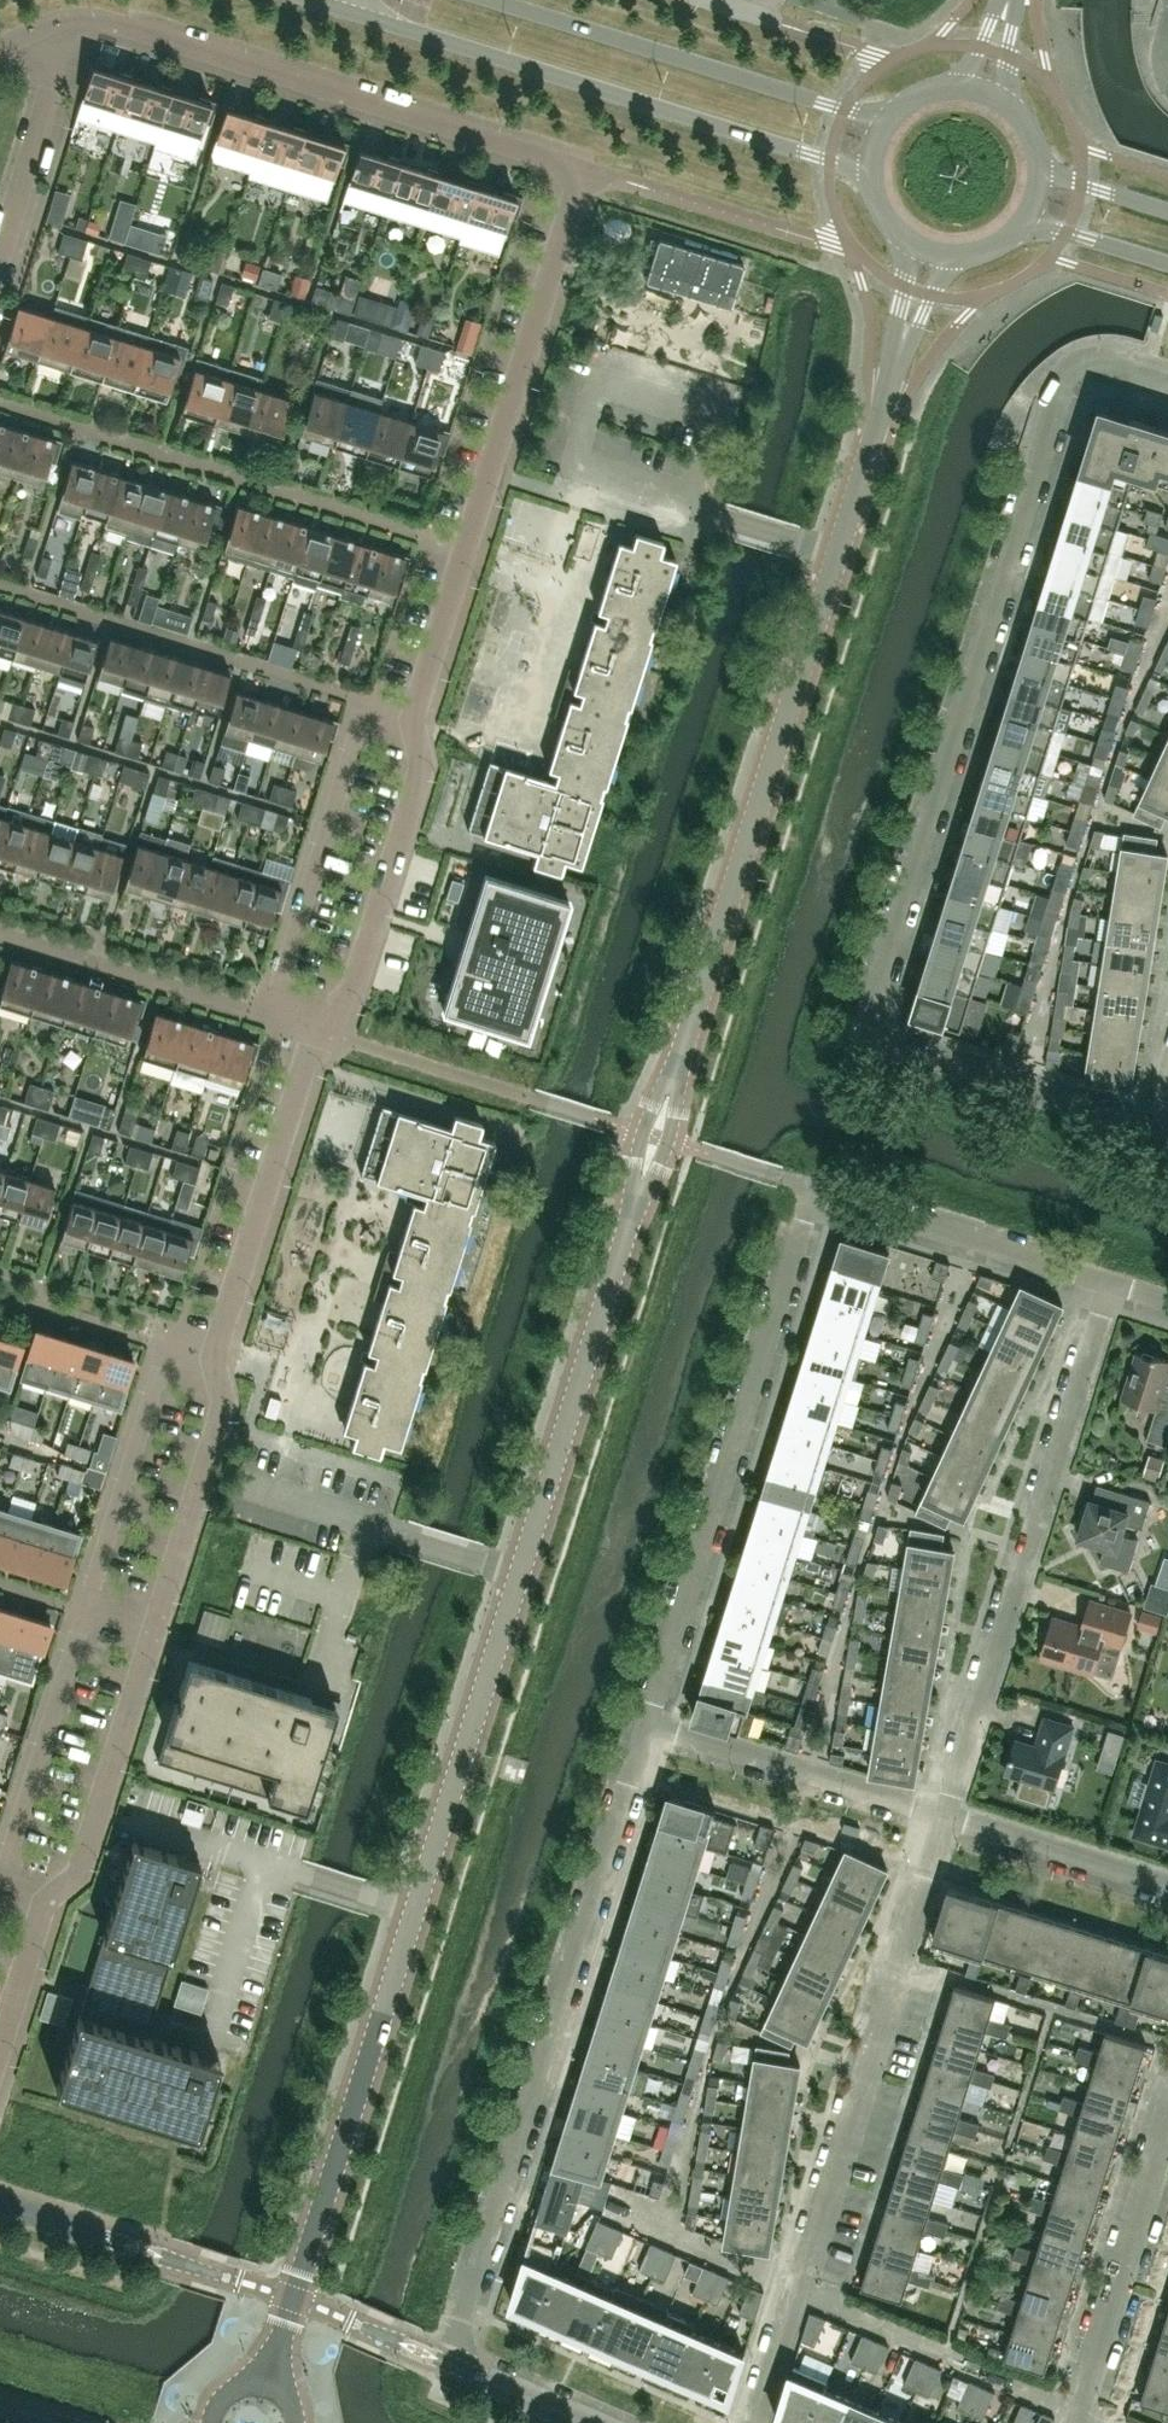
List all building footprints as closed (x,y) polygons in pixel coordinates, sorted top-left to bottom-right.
[(116,129),(133,76),(122,72),(121,75),(93,66),(90,73),(76,116),(116,129)] [(155,141),(171,90),(172,88),(161,85),(160,87),(132,78),(133,76),(116,129),(155,141)] [(193,160),(205,123),(211,124),(217,102),(199,97),(199,99),(171,90),(155,141),(156,141),(154,148),(155,148),(155,146),(193,158),(192,160),(193,160)] [(249,170),(265,120),(266,117),(255,114),(255,116),(226,107),(206,169),(207,169),(211,158),(249,170)] [(287,187),(304,132),(305,129),(294,126),(293,128),(265,120),(249,170),(250,170),(248,177),(249,177),(250,176),(287,187)] [(334,175),(338,164),(344,166),(351,144),(333,138),(332,140),(304,132),(287,187),(325,199),(325,200),(325,201),(326,201),(334,175)] [(384,212),(400,162),(399,161),(399,159),(388,155),(388,158),(359,149),(356,156),(340,210),(344,200),(384,212)] [(425,225),(440,174),(437,173),(438,171),(427,167),(426,170),(400,162),(384,212),(425,225)] [(461,236),(476,185),(477,183),(466,180),(465,182),(440,174),(425,225),(461,236)] [(506,229),(509,220),(510,218),(516,219),(523,197),(505,192),(504,194),(476,185),(461,236),(458,242),(460,243),(460,241),(498,253),(497,255),(498,255),(506,229)] [(49,203),(44,222),(59,226),(64,208),(49,203)] [(78,214),(74,226),(84,229),(87,217),(78,214)] [(109,237),(124,242),(130,223),(115,218),(109,237)] [(88,221),(85,231),(97,235),(100,224),(88,221)] [(130,223),(124,242),(161,253),(167,235),(130,223)] [(70,255),(76,236),(63,232),(58,252),(70,255)] [(82,259),(88,240),(76,236),(70,255),(82,259)] [(729,307),(743,264),(658,238),(644,280),(729,307)] [(191,263),(195,252),(182,248),(179,259),(191,263)] [(133,275),(139,256),(127,252),(121,271),(133,275)] [(145,279),(151,260),(139,256),(133,275),(145,279)] [(241,274),(255,278),(260,264),(246,259),(241,274)] [(66,260),(61,289),(81,292),(86,264),(66,260)] [(169,266),(165,282),(186,288),(191,272),(169,266)] [(262,267),(258,283),(276,288),(281,272),(262,267)] [(206,298),(212,279),(200,275),(194,294),(206,298)] [(304,298),(309,281),(295,276),(290,294),(304,298)] [(343,276),(334,305),(350,310),(359,281),(343,276)] [(228,304),(234,285),(221,281),(215,301),(228,304)] [(352,313),(372,320),(379,300),(358,293),(352,313)] [(280,321),(286,302),(274,298),(268,317),(280,321)] [(386,302),(380,322),(389,325),(392,315),(396,305),(386,302)] [(37,359),(51,316),(18,305),(8,337),(1,360),(2,360),(5,349),(37,359)] [(69,369),(85,316),(55,307),(55,305),(54,305),(51,316),(37,359),(69,369)] [(321,334),(327,315),(315,311),(309,330),(321,334)] [(428,336),(434,316),(423,313),(417,333),(428,336)] [(392,315),(389,325),(405,330),(408,320),(392,315)] [(101,379),(117,326),(85,316),(69,369),(101,379)] [(343,341),(349,321),(336,317),(330,337),(343,341)] [(132,389),(149,336),(149,335),(148,334),(148,336),(117,326),(101,379),(132,389)] [(376,351),(382,332),(369,328),(364,347),(376,351)] [(459,332),(454,345),(472,351),(477,338),(459,332)] [(178,378),(188,347),(187,347),(187,348),(149,336),(132,389),(165,399),(169,387),(170,387),(173,377),(178,378)] [(427,367),(433,348),(421,344),(415,363),(427,367)] [(439,370),(445,351),(433,348),(427,367),(439,370)] [(213,422),(230,368),(198,357),(195,368),(192,375),(177,422),(178,423),(182,412),(213,422)] [(245,432),(259,388),(262,377),(261,377),(261,378),(260,378),(233,370),(232,369),(232,368),(230,368),(213,422),(245,432)] [(333,444),(347,400),(350,389),(317,379),(314,390),(311,397),(296,445),(298,445),(301,434),(302,434),(333,444)] [(278,442),(290,405),(292,398),(259,388),(245,432),(278,442)] [(365,454),(379,410),(347,400),(333,444),(365,454)] [(397,464),(410,420),(379,410),(365,454),(397,464)] [(1132,418),(1125,426),(1121,423),(1118,420),(1114,418),(1108,415),(1101,412),(1084,468),(1132,483),(1135,472),(1167,482),(1167,429),(1132,418)] [(443,453),(450,432),(410,420),(397,464),(429,474),(433,461),(434,462),(437,451),(443,453)] [(31,432),(8,425),(0,450),(0,470),(18,476),(31,432)] [(55,463),(62,440),(61,440),(61,441),(31,432),(18,476),(42,483),(46,471),(50,461),(55,463)] [(84,511),(97,468),(72,460),(58,504),(60,504),(58,511),(80,518),(82,511),(84,511)] [(106,526),(122,475),(97,468),(84,511),(107,519),(105,526),(106,526)] [(1125,506),(1132,483),(1084,468),(1077,491),(1125,506)] [(129,538),(146,483),(122,475),(106,526),(127,532),(126,537),(129,538)] [(157,534),(171,491),(146,483),(129,538),(149,545),(153,533),(157,534)] [(182,542),(196,498),(171,491),(157,534),(182,542)] [(1118,528),(1125,506),(1077,491),(1070,513),(1118,528)] [(214,527),(221,505),(220,505),(220,506),(196,498),(182,542),(201,548),(209,525),(214,527)] [(247,562),(263,512),(238,504),(224,548),(225,548),(223,555),(247,562)] [(1149,507),(1145,520),(1150,522),(1159,525),(1163,512),(1149,507)] [(271,570),(287,519),(263,512),(247,562),(271,570)] [(1129,531),(1118,528),(1070,513),(1063,535),(1122,553),(1129,531)] [(298,571),(312,527),(287,519),(271,570),(293,577),(295,570),(298,571)] [(1157,532),(1159,525),(1150,522),(1147,530),(1151,531),(1147,545),(1159,549),(1164,534),(1157,532)] [(320,585),(336,535),(312,527),(298,571),(295,570),(293,577),(294,577),(292,582),(315,589),(317,584),(320,585)] [(654,628),(676,559),(659,554),(663,542),(635,533),(631,545),(618,541),(597,610),(600,611),(597,621),(594,620),(572,689),(575,690),(572,700),(569,699),(548,768),(550,769),(547,780),(489,761),(468,830),(536,851),(532,864),(560,872),(564,860),(581,865),(602,796),(599,795),(603,785),(605,786),(627,717),(624,716),(627,706),(630,707),(651,638),(649,637),(652,627),(654,628)] [(1164,534),(1159,549),(1167,551),(1167,536),(1164,534)] [(343,597),(360,542),(336,535),(320,585),(340,591),(338,596),(343,597)] [(1116,576),(1122,553),(1063,535),(1056,557),(1116,576)] [(32,557),(38,539),(28,536),(22,555),(32,557)] [(371,594),(385,550),(360,542),(343,597),(362,603),(365,592),(371,594)] [(403,579),(410,556),(409,556),(409,557),(385,550),(371,594),(391,599),(394,587),(398,577),(403,579)] [(95,572),(100,553),(91,551),(85,569),(95,572)] [(45,577),(51,558),(42,555),(36,574),(45,577)] [(1109,598),(1116,576),(1056,557),(1049,579),(1109,598)] [(1163,582),(1167,567),(1154,563),(1150,578),(1163,582)] [(142,587),(147,568),(138,565),(133,584),(142,587)] [(66,567),(58,592),(74,596),(81,571),(66,567)] [(89,591),(95,572),(85,569),(80,588),(89,591)] [(1102,620),(1109,598),(1049,579),(1042,601),(1090,616),(1102,620)] [(136,605),(142,587),(133,584),(127,602),(136,605)] [(146,593),(138,619),(150,623),(156,604),(158,597),(146,593)] [(1145,593),(1140,607),(1153,612),(1158,597),(1145,593)] [(260,616),(266,598),(257,595),(251,613),(260,616)] [(211,621),(217,602),(207,599),(202,618),(211,621)] [(1084,638),(1090,616),(1042,601),(1035,623),(1084,638)] [(156,604),(150,623),(172,630),(178,611),(156,604)] [(1149,626),(1153,612),(1140,607),(1136,622),(1149,626)] [(307,631),(313,612),(304,609),(297,630),(307,631)] [(25,617),(1,610),(0,614),(0,653),(13,657),(25,617)] [(254,635),(260,616),(251,613),(245,632),(254,635)] [(36,664),(49,625),(25,617),(13,657),(36,664)] [(1077,661),(1084,638),(1035,623),(1029,646),(1077,661)] [(354,645),(359,627),(351,624),(345,644),(354,645)] [(60,671),(72,632),(49,625),(36,664),(60,671)] [(226,627),(221,645),(234,649),(240,631),(226,627)] [(302,649),(307,631),(297,630),(292,647),(302,649)] [(58,678),(82,686),(97,639),(72,632),(60,671),(58,678)] [(122,683),(134,644),(110,636),(97,676),(122,683)] [(1131,638),(1127,652),(1140,656),(1144,642),(1131,638)] [(144,697),(158,651),(134,644),(122,683),(123,683),(121,690),(144,697)] [(348,664),(354,645),(345,644),(339,661),(348,664)] [(272,646),(268,660),(281,664),(283,657),(279,648),(272,646)] [(1070,683),(1077,661),(1029,646),(1022,668),(1070,683)] [(167,705),(182,658),(158,651),(144,697),(167,705)] [(1135,670),(1140,656),(1127,652),(1122,666),(1135,670)] [(1167,662),(1167,657),(1162,654),(1156,667),(1164,671),(1167,662)] [(193,705),(205,666),(182,658),(167,705),(190,712),(192,705),(193,705)] [(193,705),(217,713),(230,673),(205,666),(193,705)] [(1063,705),(1070,683),(1022,668),(1015,690),(1063,705)] [(1117,682),(1113,696),(1126,700),(1130,686),(1117,682)] [(1148,684),(1142,696),(1150,700),(1156,687),(1148,684)] [(1073,708),(1063,705),(1015,690),(1008,712),(1067,731),(1073,708)] [(248,737),(261,698),(237,691),(220,742),(245,749),(248,737)] [(1121,715),(1126,700),(1113,696),(1108,710),(1121,715)] [(1144,713),(1150,700),(1142,696),(1136,709),(1144,713)] [(272,745),(284,705),(261,698),(248,737),(272,745)] [(18,721),(23,705),(12,702),(7,718),(18,721)] [(30,725),(35,709),(23,705),(18,721),(30,725)] [(296,752),(308,713),(284,705),(272,745),(296,752)] [(1060,753),(1067,731),(1008,712),(1001,734),(1060,753)] [(333,739),(339,721),(338,721),(338,722),(308,713),(296,752),(320,760),(327,737),(333,739)] [(69,737),(74,721),(62,717),(57,733),(69,737)] [(1135,734),(1141,721),(1132,717),(1126,731),(1135,734)] [(89,743),(94,727),(82,723),(77,740),(89,743)] [(16,731),(4,727),(0,740),(0,743),(10,747),(16,731)] [(1103,727),(1099,741),(1112,745),(1116,731),(1103,727)] [(1053,775),(1060,753),(1001,734),(994,757),(1053,775)] [(126,755),(131,738),(119,735),(114,751),(126,755)] [(47,758),(52,742),(41,738),(36,755),(47,758)] [(137,758),(142,742),(131,738),(126,755),(137,758)] [(1107,759),(1112,745),(1099,741),(1094,755),(1107,759)] [(59,762),(64,746),(52,742),(47,758),(59,762)] [(1125,765),(1129,752),(1121,748),(1116,762),(1125,765)] [(94,773),(99,757),(76,750),(71,768),(82,771),(83,769),(94,773)] [(173,769),(178,753),(166,750),(161,766),(173,769)] [(106,776),(111,760),(99,757),(94,773),(106,776)] [(1046,797),(1053,775),(994,757),(987,779),(1035,794),(1046,797)] [(1162,757),(1153,778),(1167,785),(1167,760),(1162,757)] [(200,778),(204,761),(193,758),(188,774),(200,778)] [(220,784),(225,768),(213,764),(208,780),(220,784)] [(1098,789),(1103,775),(1077,767),(1073,781),(1085,785),(1098,789)] [(145,788),(150,772),(138,769),(133,785),(145,788)] [(245,791),(250,775),(238,772),(233,788),(245,791)] [(165,795),(170,779),(158,775),(153,791),(165,795)] [(1153,778),(1137,813),(1161,824),(1167,811),(1167,812),(1167,785),(1153,778)] [(1028,816),(1035,794),(987,779),(980,801),(1028,816)] [(1114,802),(1119,785),(1110,782),(1105,798),(1114,802)] [(280,802),(285,786),(274,783),(268,799),(280,802)] [(1094,803),(1098,789),(1085,785),(1081,799),(1094,803)] [(202,806),(207,790),(195,786),(190,802),(202,806)] [(292,806),(297,790),(285,786),(280,802),(292,806)] [(213,810),(218,793),(207,790),(202,806),(213,810)] [(249,821),(254,805),(242,801),(237,817),(249,821)] [(1021,838),(1028,816),(980,801),(973,823),(1021,838)] [(272,828),(277,812),(254,805),(249,821),(272,828)] [(30,813),(5,806),(5,807),(6,807),(0,827),(0,863),(13,867),(30,813)] [(284,832),(289,816),(277,812),(272,828),(284,832)] [(37,875),(53,821),(30,813),(13,867),(37,875)] [(1076,815),(1071,829),(1084,833),(1089,819),(1076,815)] [(60,882),(78,826),(54,818),(53,821),(37,875),(60,882)] [(1033,842),(1021,838),(973,823),(966,845),(1014,861),(1026,864),(1033,842)] [(84,889),(101,837),(102,837),(102,836),(101,835),(102,833),(78,826),(60,882),(84,889)] [(1080,847),(1084,833),(1071,829),(1067,843),(1080,847)] [(1101,848),(1106,830),(1095,829),(1091,845),(1101,848)] [(148,894),(162,851),(165,838),(141,831),(135,851),(135,850),(120,898),(121,898),(125,887),(148,894)] [(1167,855),(1167,854),(1154,852),(1156,838),(1127,834),(1121,871),(1164,878),(1167,855)] [(185,858),(190,843),(166,835),(165,838),(162,851),(148,894),(172,901),(185,858)] [(112,885),(113,885),(125,844),(102,837),(101,837),(84,889),(108,897),(112,885)] [(1008,883),(1014,861),(966,845),(959,868),(1008,883)] [(219,916),(235,863),(213,856),(214,855),(213,855),(209,866),(209,865),(195,909),(219,916)] [(195,909),(209,865),(185,858),(172,901),(195,909)] [(1062,860),(1057,874),(1070,878),(1075,864),(1062,860)] [(243,924),(259,871),(235,863),(219,916),(243,924)] [(1091,880),(1095,866),(1085,865),(1081,878),(1091,880)] [(1001,905),(1008,883),(959,868),(953,890),(1001,905)] [(280,911),(290,881),(259,871),(243,924),(267,931),(274,909),(280,911)] [(1161,901),(1164,878),(1121,871),(1117,894),(1161,901)] [(486,872),(444,1008),(527,1034),(569,898),(486,872)] [(1066,892),(1070,878),(1057,874),(1053,888),(1066,892)] [(452,879),(446,898),(458,901),(463,883),(452,879)] [(994,927),(1001,905),(953,890),(946,912),(994,927)] [(1157,924),(1161,901),(1117,894),(1113,917),(1157,924)] [(1075,896),(1071,910),(1081,912),(1085,898),(1075,896)] [(1048,904),(1044,918),(1057,922),(1061,908),(1048,904)] [(1079,926),(1081,912),(1071,910),(1069,924),(1079,926)] [(987,949),(994,927),(946,912),(939,934),(987,949)] [(1153,947),(1157,924),(1113,917),(1110,940),(1153,947)] [(1052,936),(1057,922),(1044,918),(1039,932),(1052,936)] [(980,971),(987,949),(939,934),(932,956),(980,971)] [(1150,969),(1153,947),(1110,940),(1106,963),(1150,969)] [(1066,942),(1064,956),(1074,958),(1076,944),(1066,942)] [(1034,948),(1030,963),(1043,967),(1047,952),(1034,948)] [(973,993),(980,971),(932,956),(925,978),(973,993)] [(1072,972),(1074,958),(1064,956),(1062,970),(1072,972)] [(43,969),(11,959),(0,992),(0,1004),(30,1012),(43,969)] [(1043,967),(1030,963),(1020,959),(1016,971),(1026,974),(1026,976),(1039,980),(1043,967)] [(1146,992),(1150,969),(1106,963),(1102,986),(1146,992)] [(62,1022),(75,979),(43,969),(30,1012),(62,1022)] [(925,978),(914,1014),(978,1034),(988,1001),(972,996),(973,993),(925,978)] [(94,1032),(107,989),(75,979),(62,1022),(94,1032)] [(1142,1015),(1146,992),(1102,986),(1099,1009),(1142,1015)] [(1059,988),(1057,1002),(1067,1003),(1069,990),(1059,988)] [(139,1022),(146,1000),(145,999),(145,1001),(107,989),(94,1032),(126,1043),(134,1020),(139,1022)] [(1029,1011),(1034,996),(1021,992),(1016,1007),(1029,1011)] [(1064,1017),(1067,1003),(1057,1002),(1054,1016),(1064,1017)] [(1139,1038),(1142,1015),(1099,1009),(1095,1031),(1139,1038)] [(177,1066),(190,1022),(155,1012),(142,1055),(177,1066)] [(1054,1016),(1053,1025),(1065,1027),(1067,1018),(1064,1017),(1054,1016)] [(207,1075),(220,1031),(190,1022),(177,1066),(207,1075)] [(1053,1025),(1052,1034),(1062,1035),(1064,1036),(1065,1027),(1053,1025)] [(1015,1056),(1022,1034),(1009,1030),(1002,1052),(1015,1056)] [(237,1092),(247,1063),(252,1064),(259,1042),(258,1042),(258,1043),(220,1031),(207,1075),(205,1082),(237,1092)] [(1135,1061),(1139,1038),(1095,1031),(1091,1054),(1135,1061)] [(1059,1050),(1062,1035),(1052,1034),(1049,1048),(1059,1050)] [(1131,1085),(1135,1061),(1091,1054),(1088,1078),(1131,1085)] [(1059,1070),(1061,1058),(1048,1056),(1046,1066),(1059,1070)] [(36,1105),(42,1086),(30,1082),(24,1102),(36,1105)] [(48,1109),(54,1090),(42,1086),(36,1105),(48,1109)] [(13,1108),(1,1105),(0,1109),(0,1122),(8,1125),(13,1108)] [(109,1128),(115,1109),(103,1105),(97,1124),(109,1128)] [(449,1289),(470,1220),(468,1219),(471,1209),(473,1210),(495,1141),(478,1135),(482,1123),(454,1114),(450,1127),(397,1111),(397,1110),(382,1105),(360,1174),(376,1179),(419,1192),(416,1203),(413,1202),(391,1271),(394,1271),(391,1281),(388,1281),(367,1350),(370,1350),(366,1361),(364,1360),(342,1429),(355,1432),(352,1444),(351,1445),(379,1454),(383,1441),(400,1447),(421,1378),(418,1377),(422,1367),(424,1368),(446,1299),(443,1298),(446,1288),(449,1289)] [(130,1135),(136,1115),(124,1112),(118,1131),(130,1135)] [(43,1136),(48,1120),(37,1116),(32,1132),(43,1136)] [(55,1139),(60,1123),(48,1120),(43,1136),(55,1139)] [(183,1151),(189,1132),(177,1128),(171,1147),(183,1151)] [(99,1153),(104,1137),(93,1133),(88,1149),(99,1153)] [(202,1157),(208,1138),(196,1134),(190,1154),(202,1157)] [(136,1165),(141,1148),(130,1145),(125,1161),(136,1165)] [(160,1172),(165,1156),(141,1148),(136,1165),(160,1172)] [(183,1179),(188,1163),(165,1156),(160,1172),(183,1179)] [(191,1194),(200,1167),(188,1163),(183,1179),(179,1191),(191,1194)] [(30,1178),(6,1171),(0,1191),(0,1212),(17,1217),(30,1178)] [(17,1217),(42,1225),(54,1186),(30,1178),(17,1217)] [(85,1246),(101,1196),(76,1188),(70,1206),(57,1249),(58,1250),(61,1239),(85,1246)] [(109,1253),(124,1203),(101,1196),(85,1246),(109,1253)] [(132,1261),(148,1211),(146,1210),(146,1211),(125,1205),(125,1204),(124,1203),(109,1253),(132,1261)] [(156,1268),(168,1228),(171,1218),(148,1211),(132,1261),(156,1268)] [(180,1276),(187,1253),(193,1255),(202,1227),(171,1218),(168,1228),(156,1268),(180,1276)] [(878,1288),(890,1252),(844,1238),(833,1274),(878,1288)] [(945,1280),(951,1263),(937,1259),(932,1276),(945,1280)] [(990,1288),(995,1277),(982,1273),(978,1282),(990,1288)] [(872,1310),(878,1288),(833,1274),(826,1296),(872,1310)] [(1053,1326),(1063,1304),(1023,1286),(1013,1307),(1053,1326)] [(865,1332),(872,1310),(826,1296),(819,1318),(865,1332)] [(970,1298),(964,1311),(973,1315),(979,1302),(970,1298)] [(1043,1347),(1053,1326),(1013,1307),(1003,1329),(1043,1347)] [(924,1311),(920,1325),(930,1328),(935,1314),(924,1311)] [(967,1328),(973,1315),(964,1311),(958,1324),(967,1328)] [(858,1354),(865,1332),(819,1318),(812,1340),(858,1354)] [(926,1342),(930,1328),(920,1325),(915,1339),(926,1342)] [(46,1383),(61,1336),(36,1329),(22,1375),(46,1383)] [(1034,1368),(1043,1347),(1003,1329),(994,1350),(1034,1368)] [(70,1390),(85,1344),(61,1336),(46,1383),(70,1390)] [(21,1343),(0,1337),(0,1382),(8,1385),(21,1343)] [(851,1377),(858,1354),(812,1340),(805,1362),(851,1377)] [(964,1362),(970,1349),(951,1340),(945,1353),(954,1357),(964,1362)] [(94,1398),(108,1351),(85,1344),(70,1390),(94,1398)] [(1024,1389),(1034,1368),(994,1350),(984,1371),(1024,1389)] [(119,1405),(133,1359),(108,1351),(94,1398),(119,1405)] [(1167,1439),(1167,1398),(1162,1396),(1167,1378),(1167,1359),(1154,1354),(1153,1357),(1137,1352),(1122,1398),(1157,1409),(1148,1438),(1167,1444),(1167,1439)] [(948,1370),(954,1357),(945,1353),(939,1366),(948,1370)] [(910,1355),(906,1369),(917,1373),(921,1359),(910,1355)] [(844,1399),(851,1377),(805,1362),(799,1385),(844,1399)] [(912,1387),(917,1373),(906,1369),(902,1383),(912,1387)] [(1014,1410),(1024,1389),(984,1371),(974,1392),(1014,1410)] [(931,1382),(925,1395),(934,1399),(940,1387),(931,1382)] [(837,1421),(844,1399),(799,1385),(792,1407),(837,1421)] [(1004,1431),(1014,1410),(974,1392),(964,1413),(1004,1431)] [(928,1412),(934,1399),(925,1395),(919,1408),(928,1412)] [(270,1396),(264,1414),(276,1418),(281,1399),(270,1396)] [(897,1400),(892,1414),(903,1417),(907,1403),(897,1400)] [(830,1443),(837,1421),(792,1407),(785,1429),(830,1443)] [(995,1452),(1004,1431),(964,1413),(955,1434),(995,1452)] [(898,1431),(903,1417),(892,1414),(888,1428),(898,1431)] [(919,1433),(925,1420),(916,1416),(910,1429),(919,1433)] [(30,1438),(33,1426),(10,1418),(11,1432),(18,1434),(30,1438)] [(41,1441),(45,1429),(33,1426),(30,1438),(41,1441)] [(823,1465),(830,1443),(785,1429),(778,1451),(823,1465)] [(985,1473),(995,1452),(955,1434),(945,1455),(985,1473)] [(75,1457),(79,1445),(67,1441),(64,1453),(75,1457)] [(883,1444),(878,1458),(889,1462),(893,1448),(883,1444)] [(87,1460),(90,1448),(79,1445),(75,1457),(87,1460)] [(909,1464),(913,1450),(904,1446),(899,1460),(909,1464)] [(90,1457),(88,1467),(105,1472),(111,1454),(102,1451),(90,1457)] [(825,1489),(831,1468),(823,1465),(778,1451),(771,1473),(816,1488),(817,1487),(825,1489)] [(20,1468),(24,1456),(12,1452),(9,1464),(20,1468)] [(1150,1453),(1144,1475),(1159,1479),(1165,1457),(1150,1453)] [(975,1495),(985,1473),(945,1455),(935,1476),(975,1495)] [(32,1471),(35,1459),(24,1456),(20,1468),(32,1471)] [(885,1476),(889,1462),(878,1458),(874,1472),(885,1476)] [(68,1478),(72,1466),(61,1462),(57,1474),(68,1478)] [(80,1481),(84,1469),(72,1466),(68,1478),(80,1481)] [(809,1510),(816,1488),(771,1473),(764,1496),(809,1510)] [(965,1517),(975,1495),(935,1476),(919,1511),(946,1523),(952,1511),(965,1517)] [(897,1501),(902,1484),(893,1481),(888,1497),(897,1501)] [(1122,1534),(1126,1522),(1143,1528),(1151,1500),(1096,1483),(1079,1537),(1105,1545),(1100,1561),(1129,1571),(1139,1539),(1122,1534)] [(869,1488),(865,1503),(875,1506),(879,1492),(869,1488)] [(803,1532),(809,1510),(764,1496),(757,1518),(803,1532)] [(871,1520),(875,1506),(865,1503),(860,1517),(871,1520)] [(31,1518),(7,1511),(0,1532),(0,1560),(16,1565),(31,1518)] [(40,1572),(54,1525),(31,1518),(16,1565),(40,1572)] [(796,1554),(803,1532),(757,1518),(750,1540),(796,1554)] [(884,1542),(890,1525),(879,1523),(875,1539),(884,1542)] [(64,1580),(79,1533),(54,1525),(40,1572),(64,1580)] [(950,1574),(954,1550),(941,1548),(943,1534),(913,1529),(907,1567),(950,1574)] [(855,1533),(851,1547),(862,1550),(866,1536),(855,1533)] [(789,1576),(796,1554),(750,1540),(743,1562),(789,1576)] [(857,1564),(862,1550),(851,1547),(847,1561),(857,1564)] [(874,1575),(878,1562),(868,1560),(864,1574),(874,1575)] [(782,1598),(789,1576),(743,1562),(736,1584),(782,1598)] [(946,1598),(950,1574),(907,1567),(903,1590),(946,1598)] [(841,1577),(837,1591),(848,1594),(852,1580),(841,1577)] [(1145,1604),(1167,1611),(1167,1586),(1152,1581),(1145,1604)] [(791,1601),(782,1598),(736,1584),(729,1607),(775,1621),(785,1624),(791,1601)] [(942,1620),(946,1598),(903,1590),(899,1613),(942,1620)] [(843,1608),(848,1594),(837,1591),(833,1605),(843,1608)] [(859,1591),(857,1605),(867,1607),(869,1593),(859,1591)] [(1118,1656),(1131,1613),(1091,1600),(1083,1627),(1054,1617),(1042,1656),(1046,1657),(1048,1660),(1058,1663),(1062,1662),(1093,1672),(1100,1650),(1118,1656)] [(864,1621),(867,1607),(857,1605),(854,1619),(864,1621)] [(768,1643),(775,1621),(729,1607),(723,1629),(768,1643)] [(203,1608),(195,1638),(222,1646),(231,1616),(203,1608)] [(1143,1608),(1138,1625),(1157,1631),(1162,1614),(1143,1608)] [(26,1616),(2,1609),(0,1615),(0,1673),(8,1675),(26,1616)] [(938,1643),(942,1620),(899,1613),(895,1636),(938,1643)] [(32,1683),(50,1624),(26,1616),(8,1675),(32,1683)] [(828,1622),(823,1636),(834,1639),(838,1625),(828,1622)] [(761,1665),(768,1643),(723,1629),(716,1651),(761,1665)] [(829,1653),(834,1639),(823,1636),(819,1650),(829,1653)] [(935,1666),(938,1643),(895,1636),(891,1659),(935,1666)] [(851,1637),(849,1651),(859,1652),(861,1639),(851,1637)] [(754,1687),(761,1665),(716,1651),(709,1673),(754,1687)] [(856,1666),(859,1652),(849,1651),(847,1665),(856,1666)] [(931,1689),(935,1666),(891,1659),(887,1681),(931,1689)] [(304,1806),(336,1706),(189,1660),(158,1760),(304,1806)] [(814,1666),(810,1680),(820,1683),(824,1669),(814,1666)] [(747,1709),(754,1687),(709,1673),(702,1695),(747,1709)] [(816,1697),(820,1683),(810,1680),(805,1694),(816,1697)] [(927,1712),(931,1689),(887,1681),(883,1704),(927,1712)] [(843,1683),(841,1696),(851,1698),(853,1684),(843,1683)] [(749,1735),(756,1712),(747,1709),(702,1695),(695,1718),(749,1735)] [(849,1712),(851,1698),(841,1696),(839,1710),(849,1712)] [(923,1734),(927,1712),(883,1704),(879,1727),(923,1734)] [(806,1728),(811,1713),(800,1710),(796,1724),(806,1728)] [(1016,1739),(1006,1771),(1023,1777),(1017,1795),(1045,1804),(1051,1785),(1055,1787),(1065,1754),(1064,1754),(1073,1726),(1046,1717),(1037,1745),(1016,1739)] [(919,1757),(923,1734),(879,1727),(875,1750),(919,1757)] [(843,1744),(846,1730),(836,1728),(833,1742),(843,1744)] [(1108,1728),(1102,1747),(1118,1752),(1124,1732),(1108,1728)] [(799,1751),(804,1736),(790,1732),(786,1747),(799,1751)] [(915,1781),(919,1757),(875,1750),(871,1773),(915,1781)] [(843,1765),(845,1753),(832,1751),(830,1761),(843,1765)] [(1159,1761),(1136,1833),(1167,1843),(1167,1764),(1159,1761)] [(686,1826),(693,1802),(671,1795),(663,1818),(660,1831),(705,1845),(709,1833),(686,1826)] [(737,1823),(714,1816),(716,1809),(693,1802),(686,1826),(709,1833),(705,1845),(728,1852),(737,1823)] [(768,1849),(775,1827),(762,1823),(755,1845),(768,1849)] [(705,1845),(660,1831),(653,1853),(698,1867),(705,1845)] [(815,1852),(819,1841),(806,1837),(803,1846),(815,1852)] [(201,1862),(132,1841),(56,2088),(198,2132),(220,2059),(147,2036),(155,2010),(193,1885),(201,1862)] [(878,1890),(888,1868),(848,1850),(837,1872),(878,1890)] [(691,1889),(698,1867),(653,1853),(646,1875),(691,1889)] [(798,1879),(804,1866),(795,1862),(789,1875),(798,1879)] [(751,1868),(747,1882),(757,1885),(762,1871),(751,1868)] [(868,1911),(878,1890),(837,1872),(828,1893),(868,1911)] [(684,1911),(691,1889),(646,1875),(639,1897),(684,1911)] [(792,1892),(798,1879),(789,1875),(783,1887),(792,1892)] [(753,1899),(757,1885),(747,1882),(742,1896),(753,1899)] [(959,1946),(975,1893),(950,1885),(933,1938),(959,1946)] [(858,1932),(868,1911),(828,1893),(818,1914),(858,1932)] [(984,1953),(1000,1901),(975,1893),(959,1946),(984,1953)] [(678,1933),(684,1911),(639,1897),(632,1919),(678,1933)] [(1009,1961),(1025,1909),(1000,1901),(984,1953),(1009,1961)] [(778,1921),(784,1908),(775,1904),(769,1917),(778,1921)] [(1034,1969),(1050,1917),(1025,1909),(1009,1961),(1034,1969)] [(737,1912),(733,1926),(743,1929),(748,1915),(737,1912)] [(848,1953),(858,1932),(818,1914),(808,1935),(848,1953)] [(772,1934),(778,1921),(769,1917),(763,1929),(772,1934)] [(1059,1977),(1075,1924),(1050,1917),(1034,1969),(1059,1977)] [(671,1955),(678,1933),(632,1919),(625,1941),(671,1955)] [(1083,1984),(1100,1932),(1075,1924),(1059,1977),(1083,1984)] [(739,1943),(743,1929),(733,1926),(728,1940),(739,1943)] [(1108,1992),(1125,1940),(1100,1932),(1083,1984),(1108,1992)] [(838,1975),(848,1953),(808,1935),(798,1956),(838,1975)] [(1133,2000),(1150,1948),(1125,1940),(1108,1992),(1133,2000)] [(664,1977),(671,1955),(625,1941),(621,1956),(618,1963),(664,1977)] [(759,1963),(765,1950),(756,1946),(750,1959),(759,1963)] [(1167,1976),(1167,1953),(1150,1948),(1133,2000),(1158,2008),(1167,1976)] [(723,1956),(719,1970),(730,1974),(734,1959),(723,1956)] [(829,1996),(838,1975),(798,1956),(789,1977),(829,1996)] [(977,1976),(981,1961),(971,1958),(967,1973),(977,1976)] [(753,1976),(759,1963),(750,1959),(744,1972),(753,1976)] [(657,2000),(664,1977),(618,1963),(611,1986),(657,2000)] [(730,1974),(719,1970),(705,1966),(703,1975),(716,1979),(715,1984),(725,1988),(730,1974)] [(1027,1992),(1031,1977),(1021,1974),(1016,1988),(1027,1992)] [(1158,2008),(1167,2011),(1167,1976),(1158,2008)] [(819,2017),(829,1996),(789,1977),(779,1998),(819,2017)] [(991,2017),(997,1998),(955,1985),(947,2011),(1009,2030),(1011,2024),(991,2017)] [(650,2022),(657,2000),(611,1986),(604,2008),(650,2022)] [(48,1989),(39,2017),(64,2025),(73,1997),(48,1989)] [(1076,2007),(1081,1992),(1071,1989),(1066,2004),(1076,2007)] [(736,2018),(742,2000),(732,1997),(727,2013),(736,2018)] [(809,2039),(819,2017),(779,1998),(764,2030),(791,2043),(796,2033),(809,2039)] [(710,2001),(705,2015),(716,2018),(720,2004),(710,2001)] [(1136,2026),(1141,2011),(1121,2005),(1116,2020),(1136,2026)] [(643,2044),(650,2022),(604,2008),(598,2030),(643,2044)] [(981,2048),(987,2030),(1007,2037),(1009,2030),(947,2011),(940,2036),(981,2048)] [(711,2032),(716,2018),(705,2015),(701,2029),(711,2032)] [(636,2066),(643,2044),(598,2030),(591,2052),(636,2066)] [(1139,2070),(1147,2045),(1106,2032),(1100,2051),(1079,2045),(1077,2051),(1139,2070)] [(975,2067),(981,2048),(940,2036),(932,2061),(994,2080),(996,2073),(975,2067)] [(724,2058),(729,2041),(719,2039),(714,2055),(724,2058)] [(696,2045),(691,2059),(702,2063),(706,2049),(696,2045)] [(797,2088),(801,2065),(787,2062),(789,2051),(759,2046),(753,2081),(797,2088)] [(1131,2095),(1139,2070),(1077,2051),(1075,2058),(1096,2064),(1090,2082),(1131,2095)] [(649,2070),(636,2066),(591,2052),(584,2074),(629,2088),(642,2092),(649,2070)] [(698,2077),(702,2063),(691,2059),(687,2073),(698,2077)] [(965,2098),(971,2080),(992,2086),(994,2080),(932,2061),(924,2085),(965,2098)] [(622,2111),(629,2088),(584,2074),(577,2096),(622,2111)] [(994,2080),(992,2086),(1006,2091),(1008,2084),(994,2080)] [(793,2111),(797,2088),(753,2081),(749,2104),(793,2111)] [(1124,2120),(1131,2095),(1090,2082),(1085,2101),(1064,2095),(1062,2101),(1124,2120)] [(717,2099),(719,2085),(709,2083),(707,2097),(717,2099)] [(960,2117),(965,2098),(924,2085),(916,2110),(978,2130),(980,2123),(960,2117)] [(682,2089),(677,2103),(688,2107),(692,2093),(682,2089)] [(616,2133),(622,2111),(577,2096),(570,2119),(616,2133)] [(715,2113),(717,2099),(707,2097),(705,2111),(715,2113)] [(1124,2120),(1062,2101),(1050,2097),(1048,2104),(1080,2114),(1075,2132),(1116,2145),(1124,2120)] [(1033,2100),(1027,2115),(1060,2128),(1066,2113),(1033,2100)] [(684,2121),(688,2107),(677,2103),(673,2117),(684,2121)] [(789,2134),(793,2111),(749,2104),(746,2127),(789,2134)] [(950,2148),(956,2130),(976,2136),(978,2130),(916,2110),(909,2135),(950,2148)] [(609,2155),(616,2133),(570,2119),(563,2141),(609,2155)] [(785,2157),(789,2134),(746,2127),(742,2150),(785,2157)] [(709,2144),(712,2131),(702,2129),(699,2143),(709,2144)] [(1108,2170),(1116,2145),(1075,2132),(1069,2151),(1049,2144),(1047,2151),(1108,2170)] [(668,2134),(664,2148),(674,2151),(679,2137),(668,2134)] [(944,2166),(950,2148),(909,2135),(901,2160),(979,2184),(979,2185),(983,2186),(986,2176),(966,2170),(965,2173),(944,2166)] [(602,2177),(609,2155),(563,2141),(556,2163),(602,2177)] [(707,2158),(709,2144),(699,2143),(697,2157),(707,2158)] [(670,2165),(674,2151),(664,2148),(659,2162),(670,2165)] [(782,2180),(785,2157),(742,2150),(738,2173),(782,2180)] [(1100,2195),(1108,2170),(1047,2151),(1044,2157),(1065,2164),(1059,2182),(1100,2195)] [(934,2198),(940,2180),(977,2191),(979,2185),(979,2184),(901,2160),(893,2185),(934,2198)] [(608,2196),(613,2180),(602,2177),(556,2163),(539,2218),(568,2227),(580,2188),(608,2196)] [(778,2203),(782,2180),(738,2173),(734,2196),(778,2203)] [(702,2190),(704,2176),(694,2175),(692,2188),(702,2190)] [(660,2196),(665,2181),(655,2178),(650,2193),(660,2196)] [(1093,2220),(1100,2195),(1059,2182),(1054,2201),(1033,2194),(1031,2201),(1093,2220)] [(28,2183),(25,2193),(48,2199),(51,2188),(28,2183)] [(929,2216),(934,2198),(893,2185),(885,2210),(947,2229),(949,2223),(929,2216)] [(699,2204),(702,2190),(692,2188),(690,2202),(699,2204)] [(774,2226),(778,2203),(734,2196),(730,2219),(774,2226)] [(1085,2245),(1093,2220),(1031,2201),(1029,2207),(1050,2214),(1044,2232),(1085,2245)] [(919,2248),(925,2229),(945,2236),(947,2229),(885,2210),(878,2235),(919,2248)] [(695,2229),(698,2212),(688,2211),(686,2225),(695,2229)] [(562,2246),(568,2227),(539,2218),(533,2237),(562,2246)] [(587,2245),(600,2251),(611,2225),(598,2219),(587,2245)] [(770,2250),(774,2226),(730,2219),(726,2242),(770,2250)] [(624,2230),(611,2225),(600,2251),(613,2257),(624,2230)] [(1077,2270),(1085,2245),(1044,2232),(1038,2250),(1017,2244),(1015,2250),(1077,2270)] [(913,2266),(919,2248),(878,2235),(870,2260),(932,2279),(934,2272),(913,2266)] [(540,2317),(559,2272),(555,2270),(562,2246),(533,2237),(512,2305),(540,2317)] [(640,2268),(653,2274),(665,2248),(652,2242),(640,2268)] [(677,2253),(665,2248),(653,2274),(666,2280),(677,2253)] [(1069,2295),(1077,2270),(1015,2250),(1013,2257),(1034,2263),(1028,2282),(1069,2295)] [(903,2298),(909,2279),(930,2285),(932,2279),(870,2260),(862,2286),(903,2298)] [(693,2292),(706,2297),(718,2271),(705,2265),(693,2292)] [(731,2276),(718,2271),(706,2297),(719,2303),(731,2276)] [(586,2284),(585,2283),(559,2272),(540,2317),(566,2328),(586,2284)] [(612,2295),(613,2296),(616,2288),(588,2275),(585,2283),(586,2284),(566,2328),(593,2340),(612,2295)] [(1062,2320),(1069,2295),(1028,2282),(1023,2300),(1002,2294),(1000,2300),(1062,2320)] [(756,2318),(764,2291),(751,2285),(740,2312),(756,2318)] [(619,2351),(643,2298),(617,2286),(616,2288),(613,2296),(612,2295),(593,2340),(619,2351)] [(653,2302),(643,2298),(619,2351),(646,2363),(665,2318),(664,2318),(668,2310),(668,2309),(653,2302)] [(1054,2344),(1062,2320),(1000,2300),(998,2307),(1018,2313),(1013,2332),(1054,2344)] [(879,2312),(902,2316),(904,2305),(881,2301),(879,2312)] [(672,2374),(692,2330),(693,2330),(696,2322),(668,2310),(664,2318),(665,2318),(646,2363),(672,2374)] [(815,2344),(827,2318),(811,2311),(802,2339),(815,2344)] [(1165,2324),(1157,2349),(1167,2353),(1167,2325),(1165,2324)] [(961,2327),(958,2336),(964,2338),(967,2329),(961,2327)] [(718,2341),(693,2330),(692,2330),(672,2374),(699,2386),(718,2341)] [(1046,2370),(1054,2344),(1013,2332),(1007,2350),(991,2345),(988,2353),(1005,2359),(1005,2357),(1046,2370)] [(851,2360),(864,2366),(876,2339),(863,2334),(851,2360)] [(889,2345),(876,2339),(864,2366),(877,2372),(889,2345)] [(731,2400),(745,2353),(718,2341),(699,2386),(731,2400)] [(1157,2349),(1149,2374),(1167,2380),(1167,2353),(1157,2349)] [(905,2383),(917,2389),(929,2362),(916,2357),(905,2383)] [(942,2368),(929,2362),(917,2389),(930,2395),(942,2368)] [(824,2387),(828,2379),(794,2365),(777,2420),(784,2422),(808,2422),(824,2387)] [(1149,2374),(1141,2400),(1167,2408),(1167,2380),(1149,2374)] [(958,2406),(971,2412),(982,2385),(969,2380),(958,2406)] [(995,2391),(982,2385),(971,2412),(984,2418),(995,2391)] [(850,2399),(824,2387),(808,2422),(839,2422),(850,2399)] [(877,2410),(850,2399),(839,2422),(871,2422),(877,2410)] [(1035,2409),(1022,2403),(1014,2422),(1029,2422),(1035,2409)] [(903,2422),(877,2410),(871,2422),(903,2422)] [(1037,2422),(1054,2422),(1056,2417),(1042,2411),(1037,2422)]
